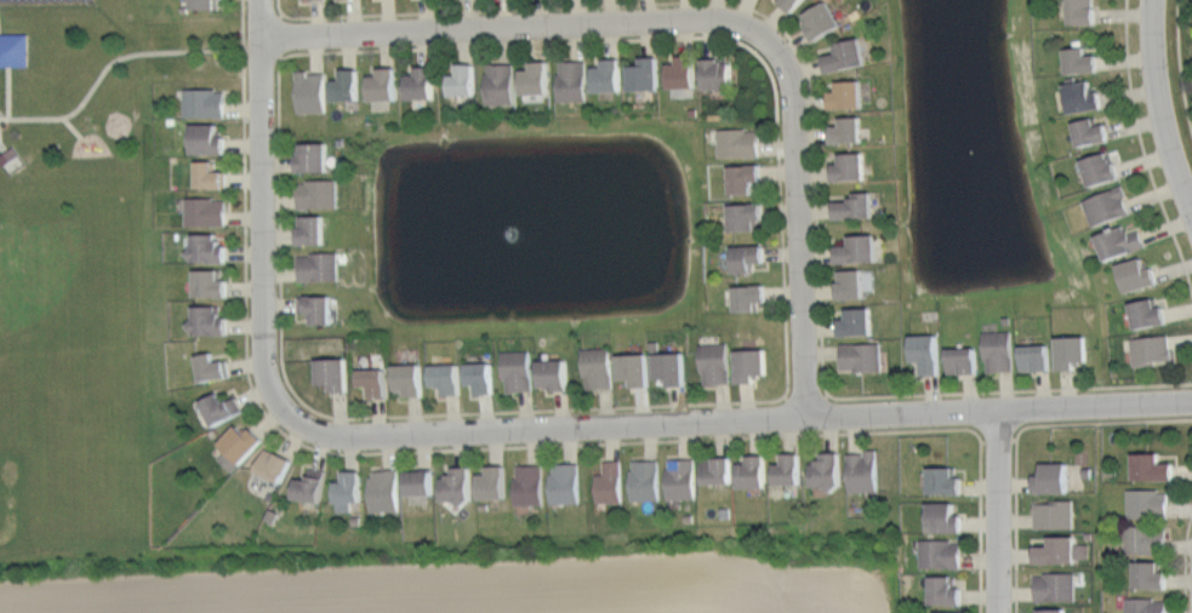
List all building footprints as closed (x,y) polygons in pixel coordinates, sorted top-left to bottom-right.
[(190,8),(218,8),(219,0),(190,0),(190,8)] [(785,12),(797,0),(773,0),(785,12)] [(793,12),(781,0),(803,0),(793,12)] [(805,12),(809,24),(806,28),(815,42),(843,25),(828,0),(805,12)] [(1068,23),(1096,23),(1096,0),(1067,0),(1068,23)] [(23,64),(23,32),(0,32),(0,35),(0,64),(23,64)] [(822,55),(826,73),(868,61),(861,36),(835,44),(837,51),(822,55)] [(1063,46),(1065,74),(1099,70),(1099,55),(1087,55),(1087,46),(1063,46)] [(628,64),(629,91),(662,90),(661,56),(640,57),(641,64),(628,64)] [(668,62),(668,86),(695,86),(695,56),(677,56),(677,62),(668,62)] [(594,67),(594,91),(622,91),(622,58),(603,58),(603,65),(594,67)] [(702,58),(702,88),(735,88),(734,62),(728,63),(728,58),(702,58)] [(559,61),(559,99),(588,99),(588,59),(559,61)] [(520,69),(521,93),(552,93),(551,61),(531,62),(531,68),(520,69)] [(486,63),(487,104),(517,103),(515,62),(486,63)] [(449,75),(450,96),(477,96),(475,63),(457,63),(457,74),(449,75)] [(406,73),(406,97),(435,97),(434,65),(417,65),(417,73),(406,73)] [(369,75),(369,99),(398,98),(397,67),(380,67),(380,75),(369,75)] [(332,80),(333,99),(359,99),(359,68),(341,68),(342,79),(332,80)] [(295,69),(297,113),(327,111),(325,71),(309,73),(309,69),(295,69)] [(829,91),(831,108),(866,105),(865,79),(837,81),(837,90),(829,91)] [(1063,82),(1068,111),(1103,108),(1101,90),(1091,91),(1090,80),(1063,82)] [(184,88),(186,118),(227,118),(226,91),(216,91),(216,87),(184,88)] [(829,125),(832,143),(865,141),(865,115),(840,116),(840,125),(829,125)] [(1074,121),(1080,144),(1111,139),(1106,122),(1097,126),(1095,118),(1074,121)] [(192,124),(192,153),(227,153),(224,136),(219,136),(218,125),(192,124)] [(718,128),(718,157),(762,156),(760,131),(746,131),(746,128),(718,128)] [(297,154),(297,172),(331,173),(331,141),(302,141),(302,154),(297,154)] [(8,174),(0,163),(0,156),(7,151),(15,145),(25,162),(8,174)] [(831,162),(832,182),(868,178),(866,151),(839,154),(839,162),(831,162)] [(1083,160),(1090,187),(1120,177),(1116,162),(1113,162),(1107,151),(1083,160)] [(198,161),(198,187),(226,187),(226,171),(216,170),(216,161),(198,161)] [(730,165),(730,194),(754,193),(754,181),(763,181),(763,164),(730,165)] [(301,182),(300,207),(340,207),(340,179),(308,179),(308,182),(301,182)] [(1083,199),(1093,225),(1130,213),(1124,197),(1129,194),(1123,184),(1083,199)] [(834,201),(834,217),(877,217),(874,191),(854,193),(854,196),(848,197),(848,200),(834,201)] [(187,199),(188,227),(227,227),(227,201),(216,202),(215,196),(187,199)] [(728,204),(730,231),(757,229),(755,219),(765,219),(764,201),(728,204)] [(298,214),(298,241),(324,242),(324,216),(298,214)] [(1097,235),(1106,260),(1146,245),(1141,230),(1130,233),(1125,224),(1097,235)] [(196,233),(196,264),(230,264),(230,246),(221,241),(221,231),(196,233)] [(837,245),(837,262),(879,259),(878,233),(849,234),(850,245),(837,245)] [(732,244),(734,275),(751,274),(751,262),(768,260),(766,244),(732,244)] [(300,254),(300,280),(340,280),(340,252),(310,252),(310,254),(300,254)] [(1117,264),(1128,292),(1159,282),(1154,265),(1147,268),(1142,257),(1117,264)] [(198,269),(199,298),(230,298),(230,280),(223,280),(223,269),(198,269)] [(838,270),(838,298),(867,296),(865,269),(838,270)] [(735,286),(735,311),(759,311),(759,300),(768,300),(768,285),(735,286)] [(307,294),(333,293),(333,323),(312,323),(312,313),(307,313),(307,294)] [(1130,303),(1135,327),(1168,322),(1164,305),(1156,306),(1154,298),(1130,303)] [(198,304),(198,333),(233,334),(233,315),(224,315),(223,304),(198,304)] [(839,319),(839,336),(874,333),(873,308),(845,309),(846,319),(839,319)] [(982,331),(983,361),(988,362),(988,372),(1016,369),(1014,331),(982,331)] [(911,336),(912,361),(922,361),(923,376),(943,374),(942,333),(911,336)] [(1130,338),(1133,363),(1156,363),(1156,360),(1171,359),(1169,334),(1130,338)] [(1055,336),(1057,369),(1078,369),(1078,362),(1091,361),(1089,336),(1055,336)] [(698,344),(702,384),(731,383),(728,342),(698,344)] [(840,343),(842,368),(852,368),(855,371),(884,371),(883,342),(840,343)] [(1019,345),(1020,369),(1054,369),(1051,343),(1019,345)] [(583,348),(584,377),(586,377),(587,388),(612,388),(611,346),(583,348)] [(947,348),(948,372),(980,372),(979,346),(947,348)] [(736,349),(736,383),(755,383),(755,374),(768,374),(766,348),(736,349)] [(503,351),(504,391),(535,390),(532,350),(503,351)] [(196,357),(204,379),(234,376),(228,357),(221,359),(221,353),(196,357)] [(618,354),(620,379),(633,378),(634,386),(651,385),(650,353),(618,354)] [(654,353),(655,378),(668,378),(668,385),(686,385),(685,353),(654,353)] [(318,359),(347,357),(347,389),(330,390),(330,384),(318,385),(318,359)] [(540,360),(540,384),(553,388),(553,391),(570,390),(569,359),(540,360)] [(429,363),(432,386),(444,385),(445,396),(464,395),(461,361),(429,363)] [(467,362),(468,384),(477,383),(477,395),(494,394),(494,362),(467,362)] [(395,365),(395,391),(405,391),(405,396),(423,396),(422,363),(395,365)] [(358,368),(359,386),(370,386),(370,396),(386,396),(386,368),(358,368)] [(203,401),(217,426),(244,411),(234,391),(226,395),(222,390),(203,401)] [(221,445),(226,451),(219,456),(236,474),(269,440),(255,424),(250,429),(239,424),(221,445)] [(270,449),(257,469),(284,483),(298,458),(281,449),(279,453),(270,449)] [(812,462),(814,483),(839,483),(839,449),(825,449),(825,457),(821,457),(820,463),(812,462)] [(849,453),(849,491),(882,489),(880,449),(849,453)] [(1134,451),(1135,480),(1180,482),(1179,463),(1163,462),(1163,452),(1134,451)] [(775,464),(775,483),(803,482),(803,453),(783,453),(782,463),(775,464)] [(740,464),(749,463),(749,456),(765,454),(766,487),(740,487),(740,464)] [(702,462),(703,485),(735,483),(736,456),(718,457),(718,462),(702,462)] [(667,468),(667,500),(697,500),(698,458),(671,458),(671,468),(667,468)] [(515,475),(515,504),(544,504),(544,459),(515,462),(515,472),(515,475)] [(597,474),(597,500),(624,500),(624,459),(604,460),(604,474),(597,474)] [(479,474),(479,498),(508,497),(508,462),(490,462),(490,471),(479,474)] [(631,471),(632,498),(663,498),(661,462),(632,462),(633,471),(631,471)] [(1045,462),(1071,463),(1070,497),(1037,495),(1036,475),(1045,475),(1045,462)] [(441,477),(443,499),(467,499),(467,493),(477,492),(475,465),(456,465),(456,474),(452,474),(451,477),(441,477)] [(551,472),(552,504),(584,503),(584,465),(555,465),(555,472),(551,472)] [(933,468),(933,495),(965,498),(965,476),(957,475),(956,466),(933,468)] [(298,475),(297,495),(326,502),(330,471),(313,468),(310,476),(298,475)] [(337,480),(337,514),(355,514),(355,502),(366,502),(365,469),(346,470),(346,479),(337,480)] [(370,475),(372,512),(401,512),(400,469),(376,469),(376,474),(370,475)] [(405,471),(407,494),(437,492),(435,470),(405,471)] [(1128,489),(1128,520),(1173,521),(1171,489),(1128,489)] [(931,500),(931,535),(965,535),(965,516),(954,503),(931,500)] [(1036,503),(1036,528),(1073,528),(1072,500),(1036,503)] [(1130,525),(1129,555),(1170,556),(1170,535),(1148,535),(1147,525),(1130,525)] [(1037,544),(1036,565),(1077,563),(1077,534),(1046,534),(1046,545),(1037,544)] [(923,539),(922,566),(962,568),(962,540),(923,539)] [(1136,561),(1136,591),(1173,590),(1173,571),(1162,569),(1162,560),(1136,561)] [(1037,577),(1037,600),(1076,601),(1076,573),(1044,573),(1044,575),(1037,577)] [(935,575),(935,607),(964,606),(964,583),(959,583),(959,574),(935,575)] [(1129,612),(1169,612),(1169,600),(1156,597),(1129,597),(1129,612)]
